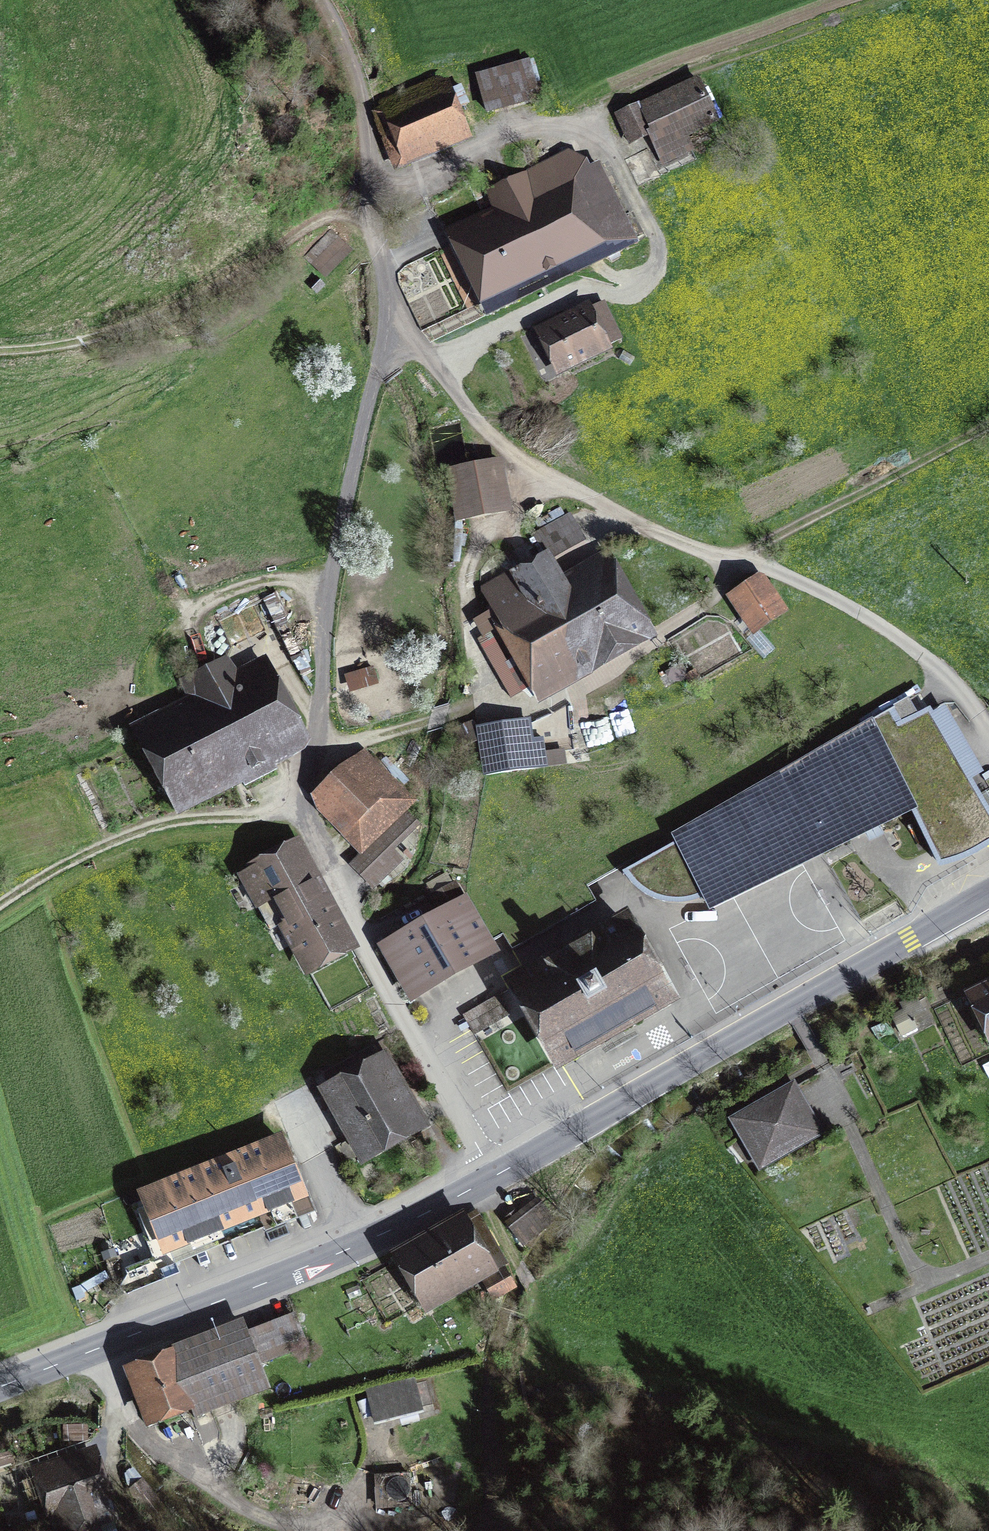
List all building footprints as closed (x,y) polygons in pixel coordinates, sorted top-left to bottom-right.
[(528,62),(477,75),(487,112),(537,98),(528,62)] [(380,130),(394,163),(462,135),(444,91),(443,91),(438,78),(385,100),(395,124),(380,130)] [(698,80),(619,116),(631,141),(648,132),(655,148),(680,137),(716,120),(698,80)] [(680,137),(655,148),(661,160),(685,148),(680,137)] [(462,238),(491,297),(579,255),(585,267),(636,242),(625,220),(616,224),(597,185),(606,181),(598,165),(588,170),(568,152),(527,172),(527,173),(492,190),(488,194),(501,219),(462,238)] [(348,250),(330,232),(305,257),(323,275),(348,250)] [(310,285),(316,292),(323,286),(316,279),(310,285)] [(541,332),(559,368),(620,339),(602,303),(541,332)] [(469,468),(455,471),(451,472),(456,499),(457,509),(495,502),(488,465),(469,468)] [(481,589),(537,689),(640,631),(603,566),(564,588),(546,556),(515,574),(513,571),(481,589)] [(740,599),(755,621),(774,608),(759,586),(740,599)] [(145,726),(182,796),(303,734),(270,671),(236,688),(222,660),(191,677),(205,704),(171,721),(168,714),(145,726)] [(353,673),(358,688),(377,682),(372,667),(353,673)] [(700,681),(694,672),(687,676),(693,686),(700,681)] [(909,700),(822,749),(671,838),(675,846),(625,873),(630,880),(636,886),(643,892),(651,896),(659,900),(667,902),(676,902),(685,902),(694,900),(702,896),(860,820),(866,831),(876,825),(871,814),(906,798),(932,850),(941,867),(961,859),(976,851),(988,844),(988,813),(930,711),(918,715),(909,700)] [(479,731),(486,775),(535,768),(529,723),(479,731)] [(324,789),(326,791),(316,801),(361,851),(413,801),(363,751),(324,789)] [(405,810),(351,863),(373,885),(395,864),(384,853),(414,824),(416,822),(415,820),(405,810)] [(293,848),(241,876),(267,925),(284,916),(309,962),(345,943),(293,848)] [(385,947),(412,996),(492,951),(455,885),(431,898),(440,916),(385,947)] [(514,982),(560,1062),(668,1000),(623,920),(514,982)] [(988,1026),(988,991),(975,998),(988,1026)] [(905,1010),(893,1017),(902,1034),(915,1027),(908,1014),(920,1008),(915,997),(902,1004),(905,1010)] [(492,1001),(463,1015),(472,1032),(500,1018),(492,1001)] [(354,1131),(366,1152),(416,1124),(370,1044),(321,1072),(345,1116),(344,1121),(351,1133),(354,1131)] [(777,1096),(736,1120),(761,1164),(802,1140),(777,1096)] [(236,1157),(143,1194),(165,1250),(302,1195),(279,1139),(236,1156),(236,1157)] [(548,1214),(537,1199),(519,1213),(514,1207),(502,1216),(521,1240),(541,1225),(551,1217),(548,1214)] [(396,1252),(425,1307),(505,1263),(475,1209),(396,1252)] [(127,1270),(129,1275),(122,1287),(125,1293),(176,1273),(168,1254),(127,1270)] [(505,1268),(484,1281),(493,1294),(513,1282),(505,1268)] [(249,1335),(260,1362),(306,1345),(295,1317),(249,1335)] [(134,1372),(151,1415),(188,1401),(194,1417),(270,1388),(260,1362),(249,1335),(247,1330),(171,1359),(171,1358),(134,1372)] [(413,1383),(368,1394),(374,1420),(419,1408),(413,1383)] [(44,1530),(100,1530),(98,1525),(113,1520),(105,1495),(91,1457),(40,1475),(40,1474),(21,1481),(28,1503),(39,1499),(45,1515),(39,1517),(44,1530)]
